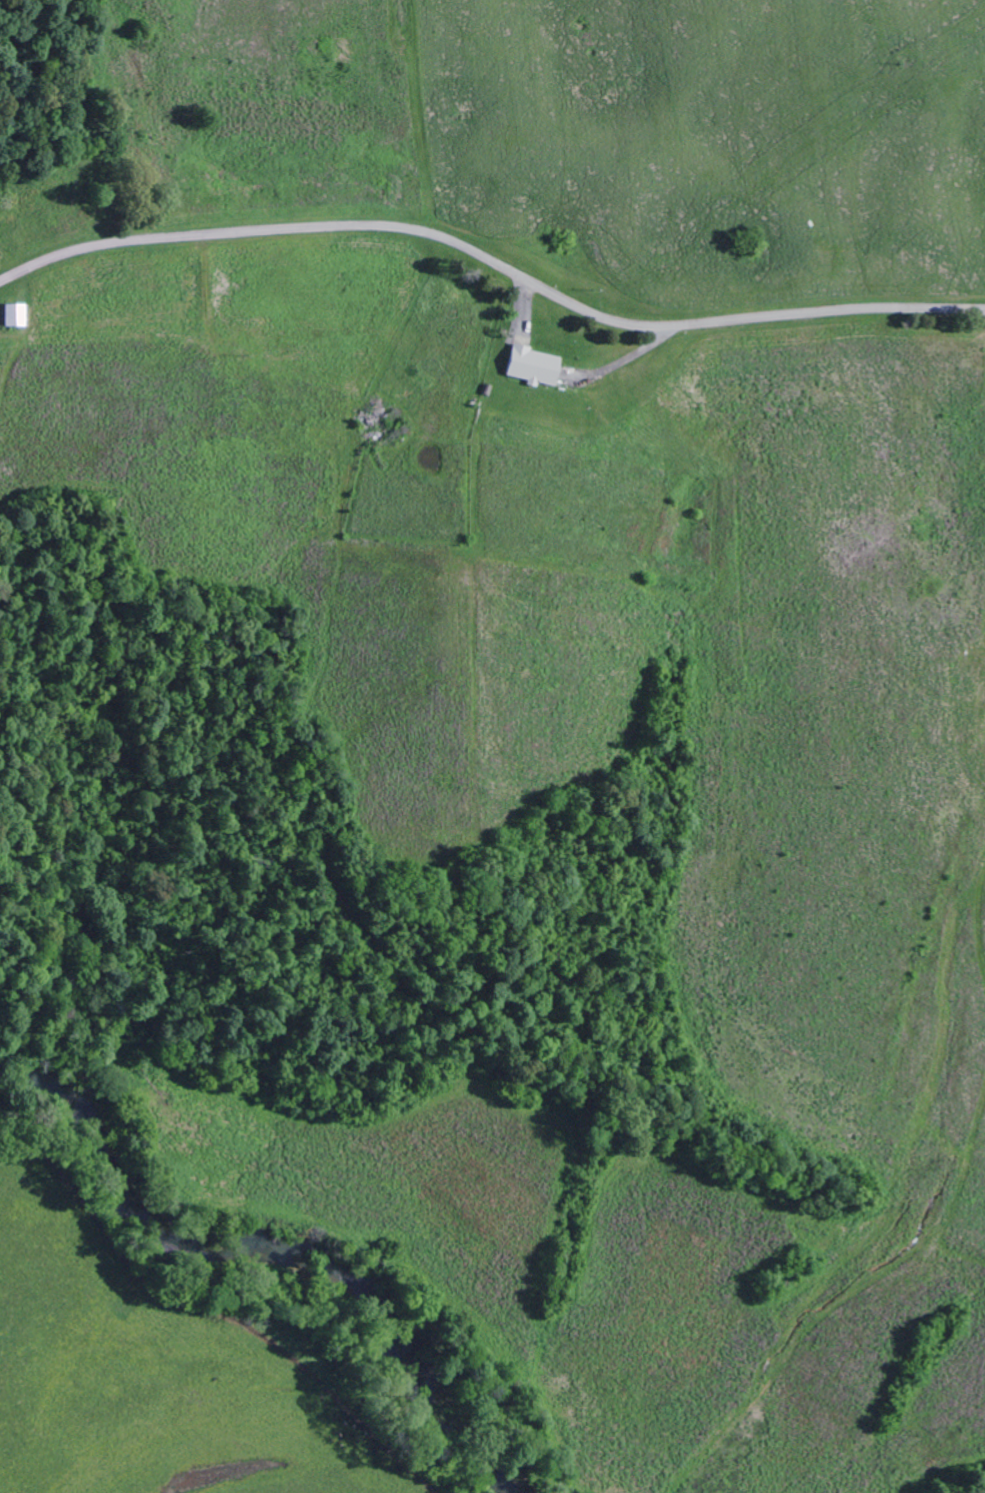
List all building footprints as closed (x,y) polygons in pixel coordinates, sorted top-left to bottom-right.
[(18,305),(0,305),(0,327),(18,327),(18,305)] [(552,389),(559,358),(508,346),(502,376),(525,381),(524,383),(552,389)]
